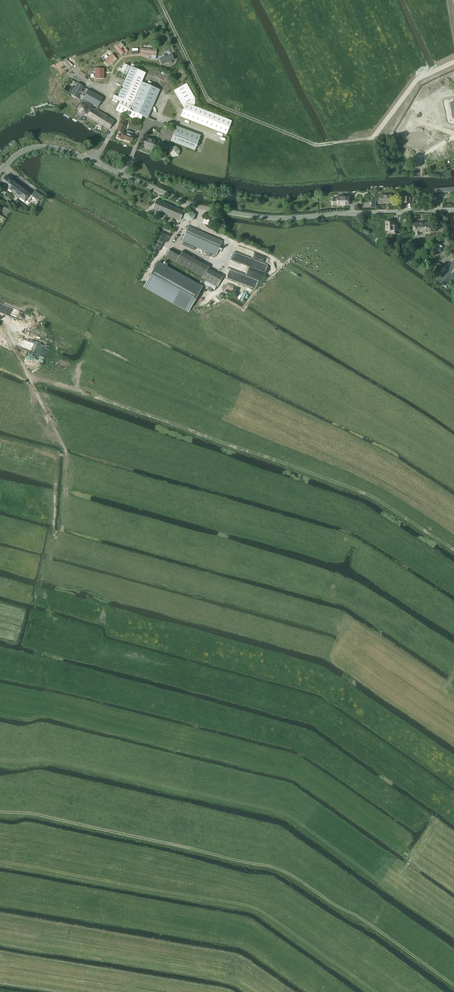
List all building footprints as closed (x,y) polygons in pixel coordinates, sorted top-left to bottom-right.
[(117,45),(115,47),(121,55),(124,52),(117,45)] [(156,59),(156,50),(141,48),(140,54),(152,55),(151,59),(156,59)] [(109,56),(103,61),(107,65),(110,63),(111,64),(117,59),(109,51),(107,53),(109,56)] [(161,54),(158,56),(161,65),(162,65),(165,64),(173,61),(169,51),(161,54)] [(126,74),(130,66),(124,63),(121,69),(119,68),(118,70),(126,74)] [(117,97),(121,98),(116,110),(139,122),(142,116),(147,118),(160,90),(142,82),(145,73),(130,67),(124,82),(122,87),(117,97)] [(104,68),(95,69),(95,72),(102,72),(102,78),(104,78),(104,68)] [(77,83),(70,94),(77,98),(84,87),(77,83)] [(186,85),(174,90),(184,108),(180,116),(226,134),(231,121),(194,106),(195,103),(195,98),(187,85),(186,85)] [(80,104),(78,109),(80,114),(86,114),(87,115),(92,105),(97,107),(103,98),(88,89),(83,99),(86,101),(85,104),(80,104)] [(109,129),(114,120),(92,107),(87,116),(109,129)] [(124,140),(124,139),(131,142),(133,136),(132,135),(133,133),(127,130),(126,133),(123,132),(126,125),(120,123),(117,130),(121,131),(120,134),(119,134),(118,137),(124,140)] [(200,135),(177,126),(171,141),(194,150),(200,135)] [(419,136),(406,137),(406,146),(420,145),(420,147),(428,146),(427,134),(419,134),(419,136)] [(143,146),(165,154),(168,145),(146,137),(143,146)] [(170,147),(168,153),(172,157),(178,156),(180,151),(176,146),(170,147)] [(8,189),(14,181),(6,176),(0,183),(8,189)] [(14,181),(8,189),(25,201),(26,200),(29,202),(33,196),(31,195),(30,194),(14,181)] [(40,201),(43,196),(34,190),(31,195),(33,196),(40,201)] [(9,202),(9,201),(12,198),(6,193),(3,197),(9,202)] [(376,195),(376,201),(379,201),(379,203),(391,203),(391,195),(376,195)] [(336,197),(336,199),(335,199),(332,199),(332,205),(337,204),(337,205),(338,205),(341,205),(350,205),(349,197),(341,197),(336,197)] [(157,199),(152,211),(157,213),(158,211),(163,213),(161,218),(164,220),(166,215),(179,220),(183,211),(157,199)] [(5,204),(3,209),(8,212),(9,213),(12,208),(5,204)] [(187,221),(193,221),(195,215),(191,211),(185,212),(183,217),(187,221)] [(395,224),(395,221),(385,221),(386,231),(392,231),(392,234),(398,234),(398,224),(395,224)] [(420,235),(420,232),(430,231),(430,222),(423,222),(423,223),(414,224),(415,232),(415,236),(420,235)] [(216,255),(217,252),(222,241),(188,226),(182,240),(216,255)] [(166,242),(170,234),(160,230),(156,237),(151,249),(158,252),(163,241),(166,242)] [(170,249),(166,256),(176,262),(198,275),(203,277),(208,266),(204,264),(182,251),(180,255),(170,249)] [(439,281),(447,287),(453,277),(453,260),(439,281)] [(158,261),(143,287),(188,312),(202,286),(158,261)]
